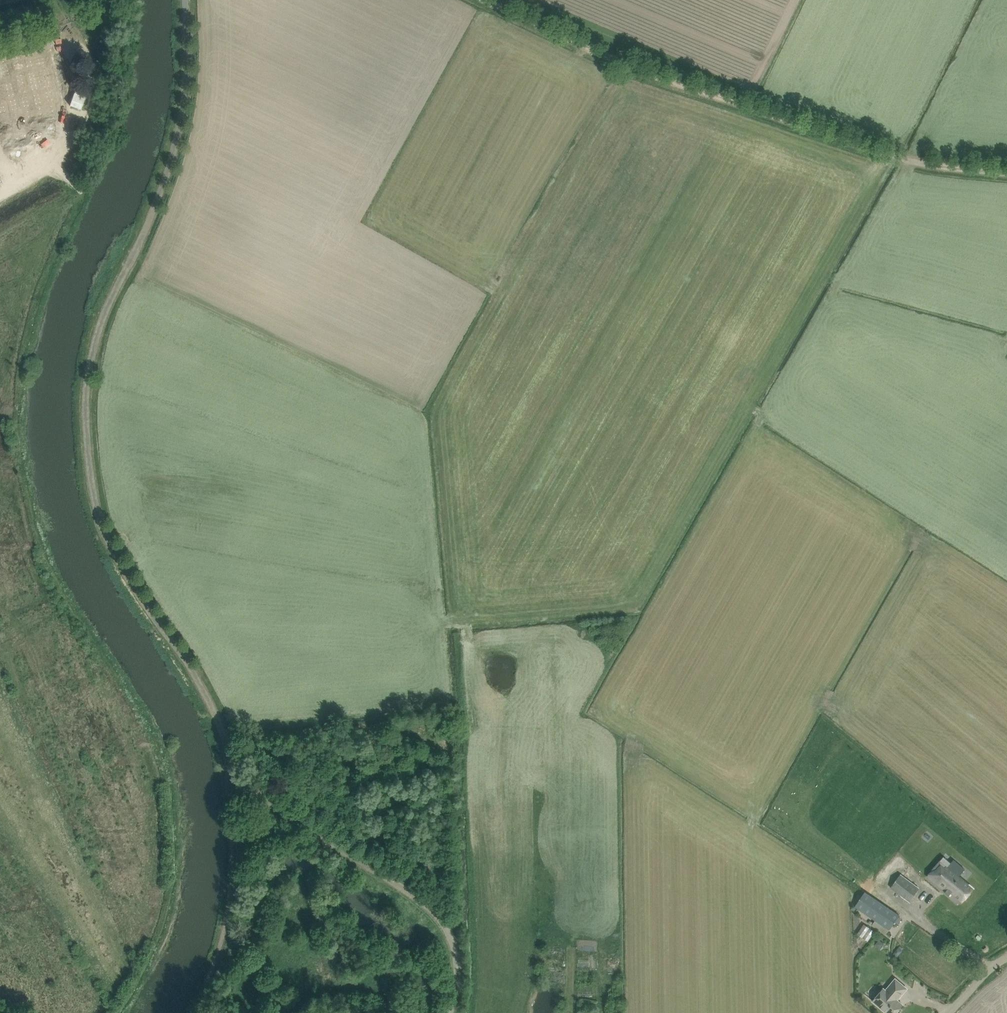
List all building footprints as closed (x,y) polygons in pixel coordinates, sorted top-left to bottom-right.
[(0,61),(0,112),(64,97),(52,48),(0,61)] [(937,863),(927,875),(946,891),(945,893),(949,896),(952,892),(962,901),(972,889),(959,877),(965,870),(954,860),(945,870),(937,863)] [(909,901),(919,888),(901,874),(891,888),(909,901)] [(889,930),(899,915),(865,892),(855,906),(889,930)] [(887,1012),(896,1012),(903,1004),(897,1000),(907,988),(896,979),(886,990),(884,989),(873,1001),(887,1012)]
